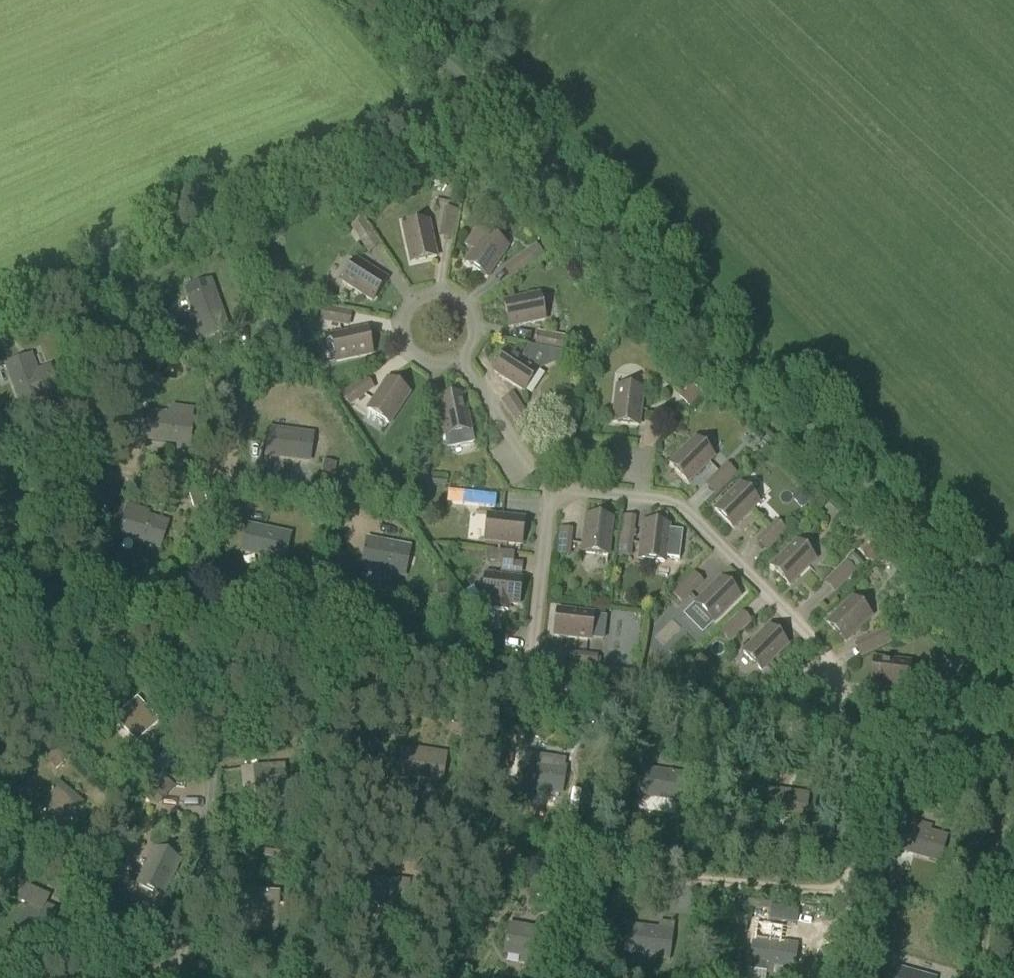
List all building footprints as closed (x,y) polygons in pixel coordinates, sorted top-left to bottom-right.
[(444,209),(439,238),(453,241),(458,212),(444,209)] [(350,228),(369,254),(381,246),(362,219),(350,228)] [(429,222),(403,228),(411,263),(437,258),(429,222)] [(507,248),(485,233),(476,227),(465,244),(474,250),(466,263),(488,278),(507,248)] [(503,268),(510,279),(535,263),(527,252),(503,268)] [(342,282),(372,302),(387,280),(357,260),(342,282)] [(215,287),(186,297),(201,344),(231,330),(215,287)] [(504,302),(509,328),(545,321),(539,295),(504,302)] [(351,312),(322,307),(319,322),(349,327),(351,312)] [(372,355),(366,329),(331,337),(337,362),(372,355)] [(537,332),(534,347),(562,352),(564,338),(537,332)] [(538,370),(508,350),(494,372),(524,392),(538,370)] [(20,408),(48,398),(59,394),(49,366),(38,370),(33,354),(4,365),(20,408)] [(342,394),(350,407),(375,389),(366,377),(342,394)] [(367,410),(390,424),(409,394),(387,380),(367,410)] [(692,385),(679,398),(689,407),(701,395),(692,385)] [(613,424),(639,427),(643,391),(617,388),(613,424)] [(501,402),(516,423),(528,414),(513,393),(501,402)] [(438,401),(448,448),(473,443),(471,431),(467,411),(464,396),(438,401)] [(149,411),(146,441),(191,447),(194,410),(173,407),(167,413),(149,411)] [(269,427),(265,458),(310,463),(315,433),(269,427)] [(670,464),(688,483),(714,458),(695,439),(670,464)] [(727,464),(706,485),(716,495),(737,474),(727,464)] [(740,485),(715,510),(733,529),(759,504),(740,485)] [(115,491),(93,486),(89,503),(92,504),(86,525),(98,528),(102,513),(109,515),(115,491)] [(497,496),(480,494),(478,507),(495,509),(497,496)] [(117,537),(161,552),(171,519),(127,505),(117,537)] [(485,542),(521,546),(524,519),(488,515),(485,542)] [(617,557),(631,558),(633,538),(636,538),(636,532),(634,532),(636,517),(622,515),(617,557)] [(582,553),(608,556),(612,520),(586,517),(582,553)] [(756,542),(767,552),(788,531),(777,520),(756,542)] [(291,533),(247,523),(241,553),(286,564),(291,533)] [(669,527),(643,524),(639,560),(665,563),(666,558),(679,560),(683,532),(669,530),(669,527)] [(560,528),(557,555),(569,557),(572,530),(560,528)] [(361,567),(406,576),(412,547),(367,537),(361,567)] [(771,567),(789,586),(815,560),(796,542),(771,567)] [(847,563),(846,561),(824,583),(836,594),(862,568),(852,558),(847,563)] [(704,582),(694,572),(673,594),(682,603),(704,582)] [(482,602),(518,606),(521,579),(485,575),(482,602)] [(695,604),(714,623),(739,598),(721,579),(695,604)] [(827,624),(846,642),(871,617),(852,598),(827,624)] [(558,610),(554,637),(590,641),(593,614),(558,610)] [(741,611),(720,632),(731,643),(752,622),(741,611)] [(743,653),(762,671),(787,646),(769,627),(743,653)] [(885,630),(854,644),(860,658),(891,644),(885,630)] [(568,653),(566,668),(596,671),(598,656),(568,653)] [(874,659),(871,685),(907,689),(910,663),(874,659)] [(161,722),(138,698),(114,720),(137,744),(161,722)] [(67,756),(57,747),(45,760),(56,770),(67,756)] [(397,778),(443,786),(448,754),(402,748),(397,778)] [(522,759),(517,789),(564,796),(567,766),(522,759)] [(285,766),(253,768),(256,801),(289,798),(285,766)] [(637,797),(685,804),(687,774),(641,768),(637,797)] [(147,796),(158,806),(176,787),(166,777),(147,796)] [(59,782),(38,806),(63,828),(83,803),(59,782)] [(764,787),(760,817),(807,823),(810,794),(764,787)] [(897,852),(941,865),(949,836),(904,823),(897,852)] [(873,856),(888,860),(893,842),(878,838),(873,856)] [(137,886),(162,897),(178,861),(154,850),(137,886)] [(362,905),(410,910),(411,882),(365,878),(362,905)] [(24,888),(17,903),(25,906),(18,923),(36,931),(35,933),(47,937),(50,928),(55,930),(59,921),(54,919),(57,912),(41,905),(43,899),(39,898),(41,895),(24,888)] [(280,892),(248,892),(247,925),(279,926),(280,892)] [(732,918),(729,940),(737,941),(738,933),(746,934),(748,920),(732,918)] [(624,954),(670,960),(674,930),(627,924),(624,954)] [(508,925),(503,953),(550,961),(554,933),(508,925)] [(749,966),(796,973),(799,945),(753,939),(749,966)] [(718,953),(728,954),(729,942),(719,941),(718,953)] [(893,967),(890,977),(936,977),(893,967)]
